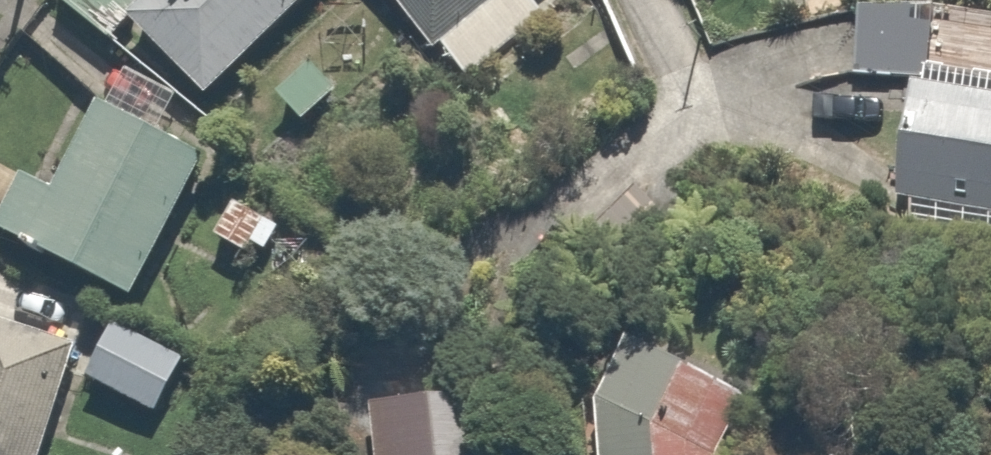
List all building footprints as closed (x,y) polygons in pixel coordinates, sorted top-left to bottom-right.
[(146,9),(138,0),(64,0),(107,46),(135,19),(146,9)] [(307,0),(155,0),(146,9),(135,19),(206,95),(307,0)] [(454,83),(551,14),(541,0),(395,0),(454,83)] [(914,90),(990,100),(990,9),(915,0),(862,0),(852,83),(914,90)] [(212,158),(165,132),(186,92),(130,62),(59,192),(21,175),(4,212),(0,210),(0,263),(6,266),(16,244),(144,304),(212,158)] [(897,225),(990,237),(990,100),(914,90),(897,225)] [(676,227),(634,190),(586,245),(628,282),(676,227)] [(294,226),(243,202),(222,246),(273,270),(294,226)] [(127,322),(94,378),(163,418),(195,362),(127,322)] [(0,326),(0,454),(55,454),(88,355),(0,326)] [(604,402),(607,454),(720,454),(720,452),(751,395),(647,339),(604,402)] [(384,417),(387,454),(512,454),(508,406),(384,417)]
